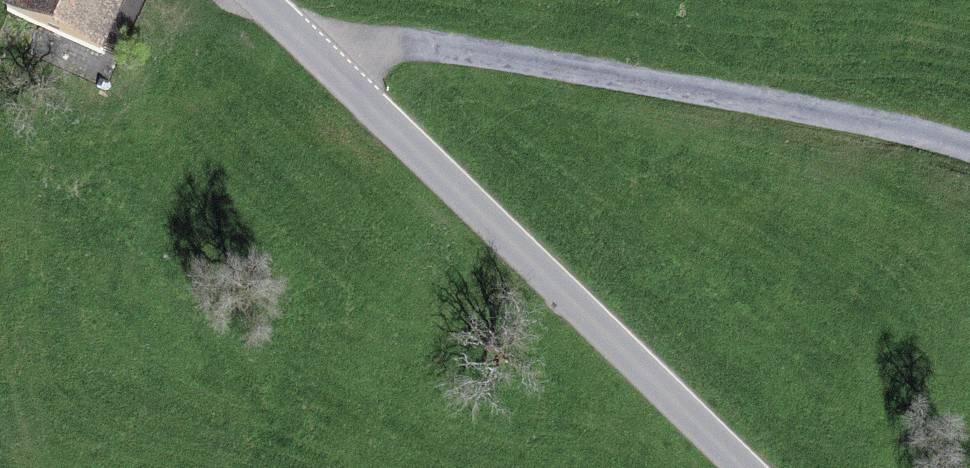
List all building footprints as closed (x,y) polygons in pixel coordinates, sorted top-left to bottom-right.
[(8,26),(101,65),(129,0),(19,0),(8,26)]
